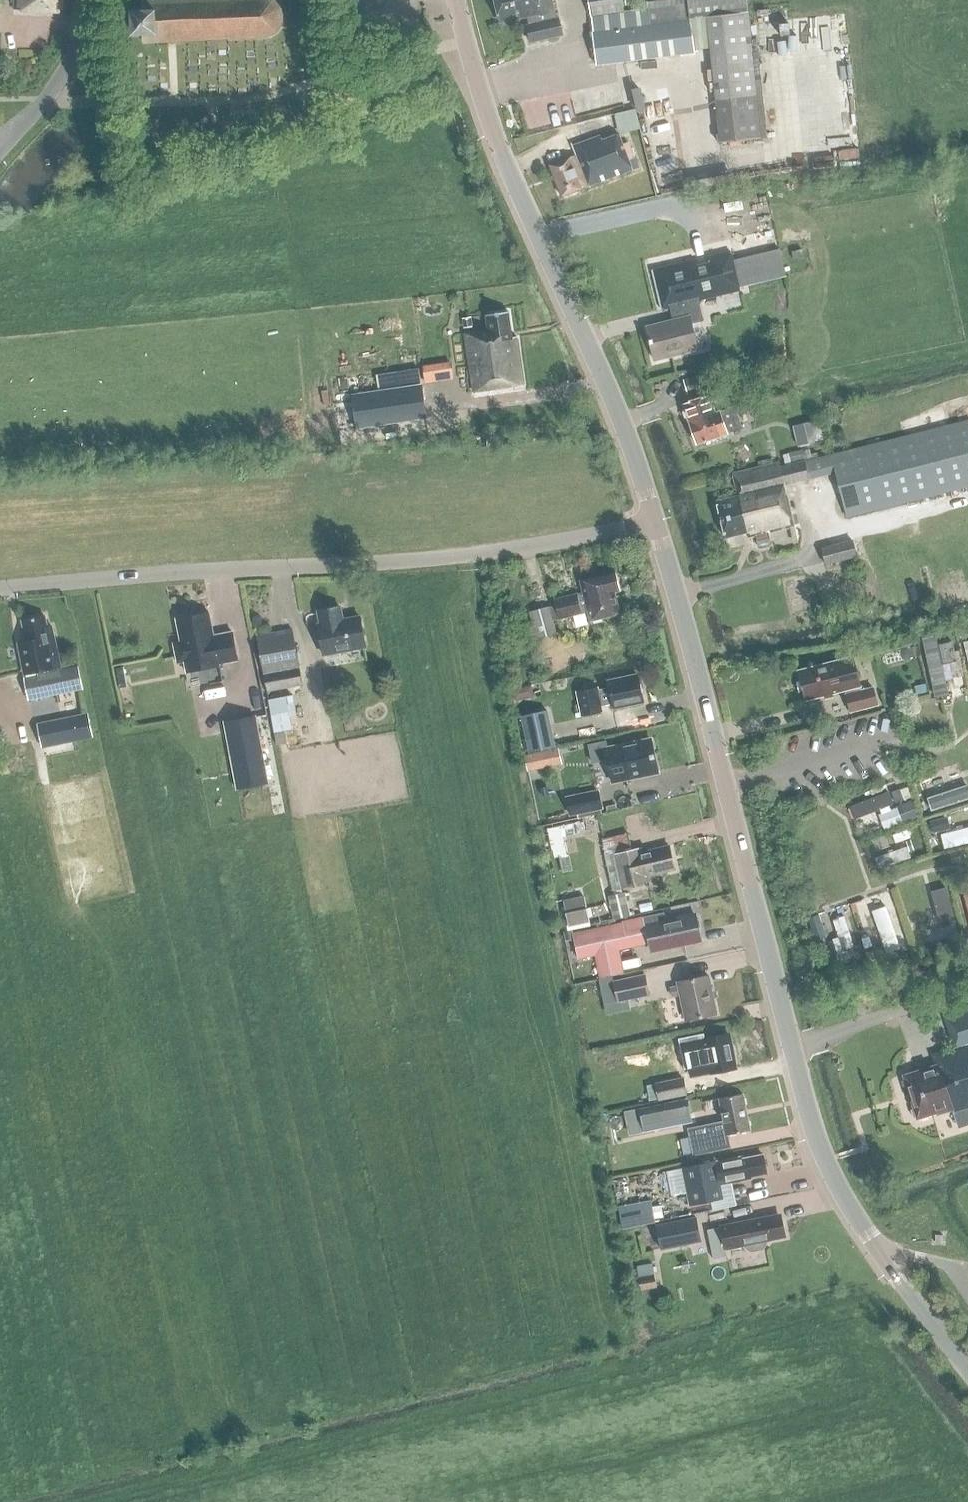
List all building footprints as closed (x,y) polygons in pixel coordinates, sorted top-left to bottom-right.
[(13,10),(63,12),(63,0),(13,0),(13,10)] [(133,11),(133,34),(143,34),(143,43),(211,39),(265,37),(265,36),(272,34),(278,30),(282,23),(283,16),(281,9),(276,2),(271,0),(183,0),(142,1),(142,10),(133,11)] [(527,16),(529,26),(527,26),(531,42),(562,34),(558,19),(556,19),(552,0),(492,0),(493,4),(495,4),(500,22),(527,16)] [(623,13),(621,0),(588,0),(593,33),(591,33),(596,65),(681,54),(677,23),(708,19),(720,135),(718,135),(718,143),(761,138),(747,0),(680,0),(646,4),(647,10),(623,13)] [(619,112),(622,133),(645,129),(641,108),(619,112)] [(601,142),(599,137),(572,147),(575,156),(570,158),(569,158),(549,166),(561,197),(582,189),(632,170),(628,161),(634,158),(629,144),(621,146),(617,136),(601,142)] [(698,300),(740,291),(730,252),(707,257),(709,263),(696,266),(695,260),(651,271),(660,310),(670,307),(673,321),(646,328),(654,360),(697,349),(691,324),(703,321),(698,300)] [(464,334),(473,392),(523,385),(516,337),(512,338),(508,312),(485,315),(487,330),(464,334)] [(427,364),(428,382),(458,379),(457,361),(427,364)] [(713,386),(708,372),(682,381),(686,394),(713,386)] [(427,418),(422,386),(351,396),(356,429),(427,418)] [(683,405),(696,444),(741,429),(734,407),(714,413),(709,397),(683,405)] [(805,462),(804,462),(778,468),(777,462),(730,473),(735,491),(736,491),(738,496),(716,502),(725,538),(747,533),(748,538),(755,536),(758,547),(770,544),(767,533),(794,526),(783,485),(835,473),(846,517),(967,487),(967,421),(805,462)] [(804,424),(809,444),(822,441),(817,421),(804,424)] [(477,443),(477,447),(488,446),(488,442),(487,439),(477,440),(477,443)] [(790,465),(798,463),(795,452),(787,454),(790,465)] [(821,549),(825,564),(856,557),(852,541),(821,549)] [(614,592),(619,591),(614,572),(580,581),(583,593),(577,594),(554,600),(558,618),(582,613),(580,606),(586,605),(590,621),(619,614),(614,592)] [(528,612),(536,640),(556,635),(552,619),(557,618),(553,605),(528,612)] [(365,648),(359,617),(342,620),(340,608),(317,612),(320,624),(317,625),(323,655),(365,648)] [(209,613),(176,619),(180,643),(173,644),(177,664),(184,662),(186,673),(219,666),(219,665),(238,661),(232,632),(213,636),(209,613)] [(64,693),(82,689),(78,667),(61,671),(51,627),(47,628),(44,616),(22,621),(26,643),(18,645),(25,675),(37,672),(37,675),(23,679),(28,700),(64,693)] [(256,636),(266,692),(302,686),(292,629),(256,636)] [(961,660),(955,631),(925,638),(937,693),(953,690),(947,663),(961,660)] [(905,649),(908,658),(914,657),(911,647),(905,649)] [(845,691),(850,712),(877,705),(873,688),(861,691),(852,657),(798,671),(805,701),(845,691)] [(638,676),(607,682),(609,688),(597,690),(597,688),(577,692),(581,716),(601,712),(600,706),(612,704),(613,709),(627,706),(627,704),(643,701),(638,676)] [(127,687),(125,677),(117,678),(119,688),(127,687)] [(916,694),(926,692),(925,684),(914,686),(916,694)] [(297,712),(293,696),(268,700),(271,717),(297,712)] [(910,725),(931,721),(928,707),(907,711),(910,725)] [(555,747),(547,711),(521,717),(529,753),(555,747)] [(269,783),(256,717),(225,723),(238,790),(269,783)] [(77,741),(72,718),(37,725),(42,748),(77,741)] [(592,764),(608,761),(612,781),(658,772),(651,740),(607,750),(605,742),(588,745),(592,764)] [(949,765),(958,762),(955,752),(946,755),(949,765)] [(936,797),(940,809),(967,801),(967,787),(936,797)] [(902,801),(898,790),(890,793),(895,804),(902,801)] [(567,798),(570,815),(601,808),(598,792),(567,798)] [(897,807),(903,824),(918,818),(912,801),(897,807)] [(952,817),(937,821),(940,831),(954,828),(952,817)] [(567,819),(552,820),(556,856),(571,854),(567,819)] [(967,842),(967,828),(946,834),(949,847),(967,842)] [(871,840),(874,852),(888,848),(885,836),(871,840)] [(647,875),(673,869),(668,847),(642,853),(641,849),(615,856),(614,852),(605,854),(609,872),(618,870),(622,887),(649,881),(647,875)] [(625,893),(607,897),(613,921),(630,917),(625,893)] [(876,910),(892,952),(905,947),(889,905),(876,910)] [(588,922),(585,909),(565,913),(568,927),(588,922)] [(572,934),(577,957),(594,953),(599,978),(624,973),(619,948),(647,942),(650,952),(684,945),(683,943),(700,939),(698,929),(700,927),(698,920),(696,919),(695,916),(678,919),(678,918),(665,920),(663,913),(622,922),(622,923),(572,934)] [(825,952),(822,942),(813,945),(816,955),(825,952)] [(878,949),(865,953),(871,972),(883,968),(878,949)] [(837,966),(826,970),(828,978),(840,975),(837,966)] [(648,995),(644,974),(613,980),(612,976),(601,978),(606,1000),(616,998),(617,1002),(648,995)] [(677,983),(685,1021),(716,1014),(708,976),(677,983)] [(962,1012),(943,1018),(952,1046),(930,1052),(934,1065),(914,1072),(913,1070),(901,1074),(915,1119),(940,1111),(941,1113),(953,1109),(958,1126),(967,1123),(967,1010),(962,1012)] [(711,1073),(735,1068),(728,1035),(704,1040),(707,1054),(690,1057),(694,1075),(711,1072),(711,1073)] [(649,1101),(686,1094),(683,1078),(655,1084),(646,1086),(649,1101)] [(690,1155),(729,1147),(726,1136),(750,1131),(742,1094),(719,1099),(724,1122),(684,1130),(690,1155)] [(687,1101),(626,1114),(630,1133),(691,1120),(687,1101)] [(745,1178),(766,1174),(762,1155),(741,1159),(741,1157),(727,1160),(728,1161),(716,1163),(716,1162),(683,1169),(691,1205),(723,1199),(720,1185),(732,1182),(732,1183),(745,1180),(745,1178)] [(651,1201),(618,1207),(622,1228),(655,1222),(651,1201)] [(725,1249),(743,1245),(744,1248),(751,1252),(762,1250),(767,1243),(766,1241),(784,1237),(780,1215),(739,1223),(739,1224),(707,1230),(713,1260),(727,1257),(725,1249)] [(700,1241),(695,1217),(656,1226),(661,1249),(700,1241)] [(641,1290),(656,1287),(654,1275),(639,1278),(641,1290)]
